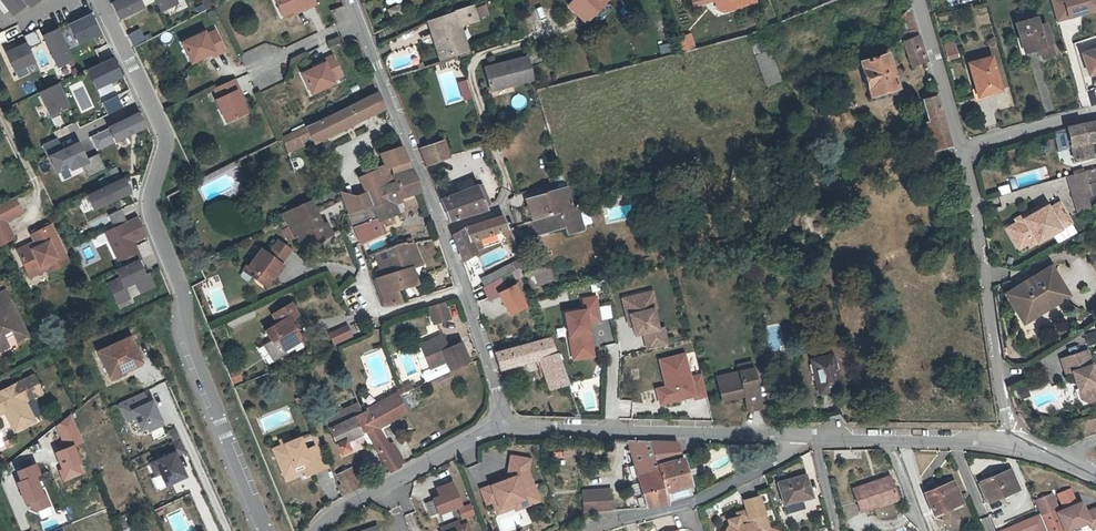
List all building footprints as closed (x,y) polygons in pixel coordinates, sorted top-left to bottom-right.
[(8,14),(28,0),(0,0),(0,3),(8,14)] [(110,1),(118,20),(144,9),(140,0),(113,0),(110,1)] [(160,11),(178,3),(177,0),(154,0),(160,11)] [(216,5),(221,3),(219,0),(206,0),(201,2),(202,4),(205,10),(216,5)] [(294,11),(301,7),(303,10),(305,9),(301,0),(275,0),(283,16),(294,11)] [(315,0),(301,0),(305,9),(317,4),(315,0)] [(606,0),(576,0),(571,5),(586,20),(606,0)] [(608,0),(606,0),(586,20),(590,23),(611,3),(608,0)] [(733,10),(756,2),(756,0),(714,0),(716,7),(731,2),(733,10)] [(1055,21),(1095,9),(1095,0),(1049,0),(1055,21)] [(724,12),(733,10),(731,2),(716,7),(724,12)] [(478,18),(488,15),(485,4),(475,7),(478,18)] [(387,16),(402,15),(401,5),(387,6),(387,16)] [(472,5),(454,11),(455,12),(428,20),(440,57),(467,48),(460,26),(477,20),(472,5)] [(1022,47),(1039,42),(1042,53),(1053,50),(1045,19),(1037,21),(1035,14),(1032,14),(1029,6),(1015,10),(1017,19),(1014,20),(1022,47)] [(911,38),(917,36),(909,9),(904,15),(911,38)] [(92,14),(69,24),(78,44),(101,34),(92,14)] [(147,39),(142,27),(126,34),(132,46),(147,39)] [(59,28),(41,36),(56,67),(74,59),(59,28)] [(192,64),(202,58),(210,54),(212,57),(225,51),(215,31),(206,36),(204,34),(182,45),(192,64)] [(35,33),(25,38),(30,50),(41,45),(35,33)] [(695,48),(690,33),(677,37),(682,51),(695,48)] [(925,62),(917,36),(911,38),(903,42),(911,68),(925,62)] [(25,42),(4,52),(14,72),(35,63),(25,42)] [(669,43),(658,45),(659,54),(671,52),(669,43)] [(947,58),(956,55),(954,48),(945,51),(947,58)] [(1095,70),(1095,48),(1082,52),(1088,73),(1095,70)] [(780,81),(769,50),(754,55),(765,86),(780,81)] [(343,75),(334,55),(324,60),(334,84),(335,83),(334,80),(343,75)] [(486,65),(491,90),(533,81),(528,55),(486,65)] [(858,63),(868,98),(896,90),(887,55),(858,63)] [(977,93),(999,86),(990,55),(968,61),(977,93)] [(115,56),(87,68),(96,89),(124,78),(115,56)] [(313,94),(334,84),(324,60),(321,62),(322,65),(314,69),(303,74),(313,94)] [(238,95),(242,93),(235,80),(215,90),(220,99),(217,101),(228,123),(248,113),(242,102),(238,95)] [(59,81),(38,90),(48,115),(69,106),(59,81)] [(328,131),(331,137),(386,108),(379,91),(343,110),(317,122),(323,134),(328,131)] [(117,97),(101,103),(107,116),(122,110),(117,97)] [(934,150),(950,146),(936,98),(922,101),(928,123),(927,124),(932,145),(934,150)] [(140,111),(107,124),(114,142),(147,129),(140,111)] [(56,127),(63,123),(58,114),(51,118),(56,127)] [(315,145),(331,137),(328,131),(323,134),(317,122),(307,127),(314,142),(315,145)] [(1095,142),(1095,123),(1068,129),(1071,147),(1074,162),(1079,161),(1092,158),(1091,151),(1089,149),(1088,143),(1091,143),(1095,142)] [(314,142),(307,127),(284,139),(290,153),(299,148),(297,144),(306,140),(307,142),(309,141),(310,144),(314,142)] [(444,140),(439,141),(420,148),(428,165),(441,161),(441,159),(450,156),(444,140)] [(79,141),(48,153),(57,174),(87,161),(79,141)] [(934,150),(932,145),(918,148),(921,158),(951,150),(950,146),(934,150)] [(394,175),(411,168),(402,146),(381,154),(385,166),(379,169),(379,171),(361,177),(363,183),(342,192),(350,214),(373,206),(373,207),(391,202),(386,189),(397,184),(394,175)] [(386,189),(391,202),(401,198),(420,191),(423,191),(413,167),(411,168),(394,175),(397,184),(386,189)] [(1095,201),(1095,171),(1085,175),(1090,191),(1094,202),(1095,201)] [(1071,188),(1073,197),(1090,191),(1085,175),(1084,172),(1067,177),(1071,188)] [(124,174),(87,190),(95,208),(132,192),(124,174)] [(441,201),(450,223),(486,211),(491,206),(482,187),(477,189),(476,187),(441,201)] [(536,197),(542,218),(576,208),(574,204),(569,187),(536,197)] [(1094,202),(1090,191),(1073,197),(1078,213),(1095,207),(1094,202)] [(5,220),(21,212),(14,197),(0,203),(0,222),(5,220)] [(534,221),(542,218),(536,197),(527,200),(534,221)] [(391,202),(396,215),(401,213),(398,205),(403,203),(401,198),(391,202)] [(81,210),(89,207),(86,199),(78,202),(81,210)] [(288,225),(316,212),(311,200),(282,214),(286,222),(288,225)] [(373,207),(383,235),(388,233),(383,220),(396,215),(391,202),(373,207)] [(1044,202),(1027,211),(1030,218),(1047,209),(1044,202)] [(1016,221),(1006,227),(1016,248),(1027,242),(1029,245),(1070,224),(1059,203),(1047,209),(1030,218),(1027,211),(1014,218),(1016,221)] [(373,206),(350,214),(355,226),(363,244),(383,235),(373,207),(373,206)] [(542,218),(534,221),(530,222),(532,227),(535,226),(539,236),(566,226),(568,236),(585,231),(580,207),(576,208),(542,218)] [(121,210),(109,213),(111,223),(124,220),(121,210)] [(316,212),(288,225),(294,239),(298,237),(305,250),(332,234),(326,223),(322,224),(316,212)] [(139,216),(104,230),(117,262),(138,253),(134,241),(146,236),(139,216)] [(453,235),(457,244),(460,252),(463,261),(477,254),(473,242),(504,231),(506,236),(511,234),(509,229),(503,217),(465,229),(453,235)] [(5,220),(0,222),(0,243),(13,237),(5,220)] [(32,234),(38,245),(33,247),(31,243),(18,249),(28,271),(46,263),(50,271),(69,262),(51,224),(32,234)] [(262,251),(249,269),(257,274),(254,279),(267,288),(273,279),(275,280),(284,266),(281,264),(291,251),(279,242),(270,256),(262,251)] [(418,254),(414,243),(389,249),(375,254),(380,268),(377,270),(379,277),(377,278),(387,306),(402,303),(397,290),(414,286),(409,270),(423,266),(418,254)] [(522,259),(519,252),(513,255),(515,261),(481,278),(484,286),(520,268),(525,265),(522,259)] [(141,257),(118,267),(126,285),(149,275),(141,257)] [(556,277),(551,263),(527,272),(532,286),(556,277)] [(1065,294),(1050,267),(1007,292),(1022,319),(1065,294)] [(520,268),(484,286),(483,286),(486,296),(524,275),(520,268)] [(257,274),(249,269),(246,273),(254,279),(257,274)] [(131,300),(121,276),(107,282),(117,306),(131,300)] [(11,347),(8,340),(15,336),(18,342),(29,337),(6,292),(0,295),(0,353),(11,347)] [(630,325),(633,324),(628,303),(651,298),(654,309),(657,308),(653,292),(624,298),(630,325)] [(572,353),(593,349),(589,322),(601,321),(597,297),(584,299),(586,310),(566,312),(572,353)] [(628,303),(633,324),(635,335),(644,333),(648,350),(668,345),(664,328),(659,329),(654,309),(651,298),(628,303)] [(430,306),(435,323),(451,319),(447,302),(430,306)] [(270,328),(275,340),(280,339),(285,349),(294,346),(305,341),(301,332),(298,333),(294,322),(297,320),(305,317),(299,303),(279,312),(284,322),(270,328)] [(351,336),(347,326),(329,333),(334,344),(351,336)] [(430,368),(446,362),(450,370),(464,364),(455,346),(448,349),(443,335),(420,345),(430,368)] [(98,352),(108,375),(122,369),(123,371),(142,363),(130,337),(98,352)] [(568,384),(552,338),(494,354),(499,370),(539,359),(550,389),(568,384)] [(280,339),(275,340),(281,355),(296,350),(294,346),(285,349),(280,339)] [(469,361),(461,343),(455,346),(464,364),(469,361)] [(630,418),(631,400),(617,399),(619,344),(606,343),(603,417),(630,418)] [(593,349),(572,353),(573,359),(594,356),(593,349)] [(1063,361),(1069,376),(1075,373),(1080,384),(1084,394),(1086,399),(1093,402),(1095,401),(1095,369),(1088,350),(1063,361)] [(665,371),(661,372),(664,388),(655,390),(658,405),(692,397),(693,400),(705,398),(700,376),(689,379),(683,355),(662,360),(665,371)] [(812,359),(819,394),(840,389),(834,356),(812,359)] [(446,362),(430,369),(424,371),(423,374),(425,380),(429,382),(450,372),(450,370),(446,362)] [(749,362),(736,366),(738,373),(751,369),(749,362)] [(239,368),(230,371),(234,384),(243,381),(239,368)] [(122,369),(108,375),(111,380),(124,374),(123,371),(122,369)] [(738,373),(715,378),(721,398),(743,392),(747,391),(751,408),(760,406),(751,369),(738,373)] [(34,424),(26,407),(29,405),(28,403),(45,394),(36,376),(0,394),(0,416),(10,412),(12,415),(9,416),(17,433),(34,424)] [(406,392),(412,390),(409,384),(404,387),(406,392)] [(751,408),(747,391),(743,392),(747,409),(751,408)] [(146,395),(108,410),(126,453),(163,439),(146,395)] [(389,446),(378,428),(390,421),(388,418),(404,410),(398,396),(367,410),(367,411),(362,414),(370,428),(365,431),(390,472),(401,465),(399,462),(402,460),(393,444),(389,446)] [(388,418),(390,421),(407,413),(398,396),(404,410),(388,418)] [(370,428),(362,414),(358,403),(337,413),(324,418),(340,453),(349,449),(345,440),(365,431),(370,428)] [(37,422),(29,405),(26,407),(34,424),(37,422)] [(316,445),(320,443),(316,433),(311,435),(316,445)] [(282,443),(290,440),(288,435),(280,439),(282,443)] [(331,467),(320,443),(316,445),(306,449),(300,436),(290,440),(282,443),(273,447),(286,477),(297,472),(305,469),(308,477),(331,467)] [(643,456),(638,442),(625,442),(631,460),(643,456)] [(649,442),(638,442),(643,456),(631,460),(632,464),(654,457),(649,442)] [(663,487),(665,494),(691,485),(685,467),(683,468),(675,442),(649,442),(654,457),(663,487)] [(180,453),(143,468),(160,511),(198,496),(180,453)] [(507,479),(478,489),(485,506),(491,505),(496,516),(542,501),(530,470),(532,457),(509,454),(507,479)] [(641,494),(663,487),(654,457),(632,464),(641,494)] [(35,463),(14,471),(18,481),(15,482),(24,504),(27,503),(32,515),(52,507),(35,463)] [(344,480),(344,484),(339,487),(338,488),(343,497),(362,486),(354,467),(342,472),(345,479),(344,480)] [(1021,491),(1011,469),(978,483),(987,504),(1021,491)] [(297,472),(286,477),(288,481),(299,477),(297,472)] [(777,483),(784,508),(814,499),(807,474),(777,483)] [(851,489),(861,515),(899,501),(890,475),(851,489)] [(966,505),(955,480),(925,493),(935,518),(966,505)] [(452,482),(435,488),(438,496),(431,499),(437,516),(461,507),(452,482)] [(694,495),(691,485),(665,494),(669,504),(694,495)] [(646,510),(669,504),(663,487),(641,494),(642,498),(646,510)] [(611,505),(609,492),(581,497),(586,520),(595,514),(612,513),(611,505)] [(1089,525),(1092,530),(1094,530),(1095,530),(1095,508),(1088,511),(1084,502),(1061,511),(1053,493),(1034,500),(1046,530),(1074,530),(1089,525)] [(730,524),(728,525),(725,530),(766,530),(770,530),(759,494),(744,499),(747,508),(737,511),(739,515),(728,518),(730,524)] [(646,510),(642,498),(637,500),(640,510),(646,510)] [(471,504),(458,509),(462,520),(475,515),(471,504)] [(724,515),(726,522),(721,530),(725,530),(728,525),(730,524),(728,518),(739,515),(737,511),(724,515)] [(119,528),(127,526),(124,515),(116,517),(119,528)] [(442,527),(443,530),(471,530),(468,524),(461,527),(458,521),(442,527)]
